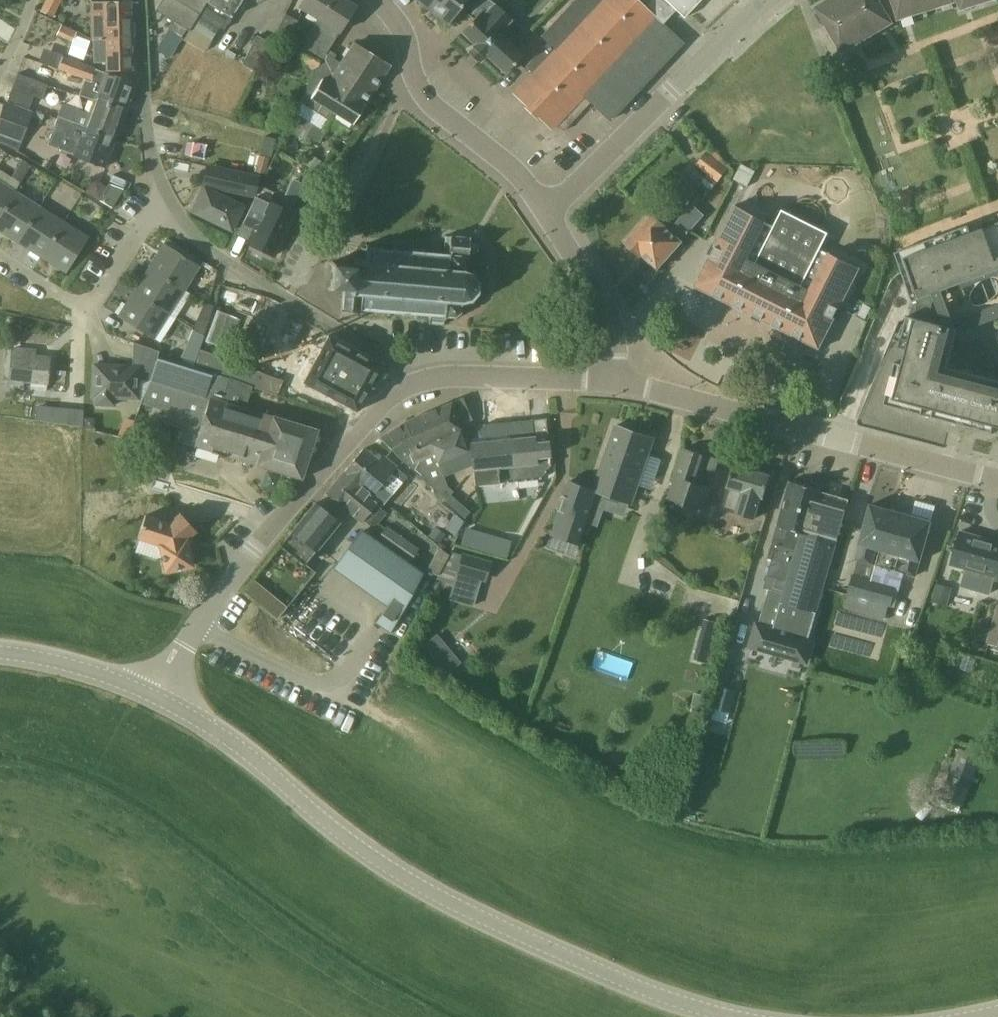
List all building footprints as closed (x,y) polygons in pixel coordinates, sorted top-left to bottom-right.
[(39,10),(53,16),(61,0),(44,0),(39,10)] [(201,15),(210,0),(161,0),(155,10),(173,22),(186,30),(189,32),(200,14),(201,15)] [(201,15),(224,30),(243,0),(210,0),(201,15)] [(318,20),(304,43),(307,46),(298,61),(315,71),(339,33),(356,6),(346,0),(303,0),(298,8),(318,20)] [(483,0),(416,0),(448,25),(460,9),(470,17),(483,0)] [(461,33),(474,45),(474,46),(472,48),(468,53),(479,62),(483,58),(485,55),(485,56),(505,73),(523,54),(529,47),(506,26),(512,20),(493,3),(490,0),(483,0),(470,17),(474,20),(461,33)] [(563,132),(588,105),(600,116),(607,123),(682,43),(663,25),(646,9),(637,0),(574,0),(540,36),(547,43),(523,68),(529,74),(512,92),(526,106),(524,107),(536,118),(537,117),(552,130),(556,125),(563,132)] [(646,9),(661,23),(663,24),(676,10),(677,11),(684,18),(688,13),(689,13),(700,0),(654,0),(646,9)] [(813,10),(823,27),(817,31),(837,65),(848,59),(844,51),(893,22),(899,18),(958,0),(830,0),(813,10)] [(963,8),(990,0),(960,0),(963,8)] [(106,32),(131,31),(130,2),(92,3),(93,39),(106,39),(106,32)] [(286,14),(275,36),(288,42),(298,20),(286,14)] [(77,31),(62,24),(58,34),(72,40),(77,31)] [(106,39),(93,39),(93,63),(106,63),(107,70),(132,70),(131,31),(106,32),(106,39)] [(257,36),(243,65),(256,72),(271,44),(257,36)] [(315,77),(314,76),(299,102),(300,103),(294,113),(296,114),(285,134),(304,141),(306,138),(319,143),(326,131),(318,127),(324,117),(328,120),(333,112),(352,124),(364,105),(389,66),(354,43),(341,63),(327,54),(325,57),(315,77)] [(101,84),(104,73),(95,69),(96,68),(62,56),(58,69),(76,76),(101,84)] [(7,102),(29,110),(34,97),(42,100),(48,85),(18,73),(7,102)] [(94,100),(125,113),(136,85),(104,73),(101,84),(76,76),(74,85),(83,89),(84,88),(97,93),(94,100)] [(63,105),(59,116),(85,126),(84,127),(115,140),(116,138),(125,113),(94,100),(89,115),(63,105)] [(29,110),(7,102),(6,104),(5,104),(0,118),(0,144),(0,145),(18,152),(33,112),(29,110)] [(34,111),(31,119),(40,123),(43,114),(34,111)] [(85,126),(59,116),(59,117),(48,146),(74,155),(105,167),(115,140),(84,127),(85,126)] [(271,157),(279,140),(264,136),(259,154),(271,157)] [(707,150),(698,162),(720,179),(729,167),(707,150)] [(23,162),(12,179),(21,185),(32,167),(23,162)] [(255,197),(259,178),(209,167),(204,186),(255,197)] [(15,192),(0,183),(0,217),(15,192)] [(233,232),(244,207),(206,189),(194,213),(233,232)] [(39,207),(15,192),(0,217),(0,231),(18,242),(39,207)] [(88,199),(84,206),(95,213),(99,206),(88,199)] [(248,242),(273,255),(293,214),(267,202),(265,206),(253,201),(243,222),(255,228),(248,242)] [(658,267),(706,215),(693,204),(669,230),(666,227),(666,226),(653,214),(627,242),(641,255),(643,253),(658,267)] [(711,255),(695,286),(753,316),(754,314),(762,318),(762,320),(820,349),(836,318),(834,317),(838,309),(840,309),(861,268),(830,252),(829,254),(820,249),(829,233),(783,210),(775,226),(766,222),(767,221),(736,205),(715,247),(717,248),(713,256),(711,255)] [(42,257),(64,222),(39,207),(18,242),(42,257)] [(995,228),(987,231),(983,220),(970,225),(969,225),(896,252),(904,272),(908,285),(913,299),(907,324),(899,356),(907,358),(903,373),(894,371),(886,404),(963,424),(978,428),(994,432),(997,433),(997,385),(953,373),(963,337),(997,325),(997,227),(995,228)] [(64,222),(42,257),(66,272),(88,238),(64,222)] [(474,253),(477,251),(477,247),(475,244),(469,243),(470,238),(450,236),(448,255),(373,248),(364,247),(363,261),(362,259),(358,259),(356,262),(355,265),(357,267),(333,265),(331,288),(343,289),(341,311),(362,313),(362,310),(429,316),(429,325),(443,326),(444,317),(454,318),(460,314),(460,304),(471,301),(477,294),(478,283),(473,275),(463,271),(464,261),(460,257),(468,258),(468,253),(474,253)] [(149,268),(184,291),(200,266),(164,244),(149,268)] [(169,315),(184,291),(149,268),(134,292),(169,315)] [(134,292),(118,317),(159,343),(174,318),(169,315),(134,292)] [(199,317),(192,331),(204,335),(208,319),(204,318),(199,317)] [(319,336),(298,375),(305,379),(304,382),(356,410),(381,365),(328,336),(326,339),(319,336)] [(150,382),(158,355),(159,351),(133,342),(132,365),(119,364),(119,369),(111,369),(111,372),(93,372),(92,397),(96,397),(95,405),(114,406),(114,398),(140,399),(140,398),(143,398),(150,382)] [(188,342),(180,359),(195,364),(195,363),(201,346),(188,342)] [(47,384),(49,358),(34,356),(35,351),(13,349),(9,387),(22,389),(23,382),(47,384)] [(151,380),(143,404),(171,413),(167,425),(182,429),(179,441),(194,446),(209,397),(217,374),(211,372),(159,356),(151,380)] [(226,360),(217,357),(211,372),(217,374),(221,376),(226,360)] [(236,363),(226,360),(221,376),(229,378),(230,379),(236,363)] [(245,367),(236,363),(230,379),(239,382),(245,367)] [(254,370),(245,367),(239,382),(248,385),(254,370)] [(264,374),(254,370),(248,385),(258,389),(264,374)] [(217,374),(209,397),(222,401),(225,402),(228,392),(225,390),(229,378),(221,376),(217,374)] [(273,377),(264,374),(258,389),(268,393),(273,377)] [(283,381),(273,377),(268,393),(277,396),(283,381)] [(194,446),(193,447),(194,447),(256,466),(301,480),(317,430),(272,416),(225,402),(222,401),(209,397),(194,446)] [(472,465),(469,431),(469,432),(468,421),(471,420),(461,399),(451,403),(404,423),(380,439),(401,460),(432,488),(446,501),(453,492),(448,487),(444,477),(472,465)] [(82,407),(54,405),(53,421),(80,424),(82,407)] [(83,418),(83,427),(93,427),(93,418),(83,418)] [(469,431),(472,465),(473,470),(474,469),(476,486),(540,480),(550,467),(546,419),(512,422),(483,424),(478,430),(469,431)] [(617,425),(595,490),(598,491),(632,503),(655,438),(617,425)] [(703,511),(711,488),(700,484),(709,457),(685,448),(675,476),(676,476),(668,498),(703,511)] [(345,471),(384,504),(407,477),(396,467),(396,468),(383,458),(380,462),(363,449),(345,471)] [(764,497),(771,476),(735,465),(728,488),(721,509),(737,513),(738,512),(755,517),(761,496),(764,497)] [(381,508),(384,504),(345,471),(343,473),(326,494),(360,522),(362,520),(369,526),(373,529),(376,526),(386,513),(381,508)] [(569,481),(550,534),(580,544),(598,491),(595,490),(569,481)] [(758,592),(754,604),(815,621),(817,613),(824,589),(838,541),(842,526),(843,525),(850,498),(791,481),(778,524),(778,526),(768,558),(772,559),(764,588),(773,590),(771,596),(758,592)] [(460,504),(451,496),(445,503),(454,511),(460,504)] [(915,499),(911,513),(931,519),(935,505),(915,499)] [(282,546),(244,593),(252,599),(276,619),(314,573),(304,565),(315,551),(339,522),(315,503),(301,521),(292,532),(293,533),(282,546)] [(454,511),(464,519),(470,512),(460,504),(454,511)] [(860,544),(856,557),(873,562),(876,548),(880,549),(881,549),(887,526),(892,510),(871,504),(865,526),(860,544)] [(880,549),(876,564),(877,565),(876,566),(902,573),(917,577),(921,561),(931,526),(932,521),(892,510),(887,526),(881,549),(880,549)] [(142,526),(138,539),(161,546),(166,572),(191,566),(186,541),(196,532),(190,526),(180,514),(169,524),(145,516),(142,526)] [(377,538),(410,562),(419,550),(419,549),(387,526),(386,526),(377,538)] [(362,530),(333,570),(387,608),(376,624),(390,635),(424,573),(409,563),(410,562),(377,538),(376,540),(362,530)] [(461,545),(470,548),(474,533),(465,531),(461,545)] [(961,531),(951,564),(997,577),(997,542),(961,531)] [(470,548),(480,551),(484,536),(474,533),(470,548)] [(484,536),(480,551),(490,554),(494,539),(484,536)] [(490,554),(507,559),(512,542),(495,537),(494,539),(490,554)] [(485,579),(489,562),(462,554),(457,571),(485,579)] [(849,595),(845,607),(863,612),(871,583),(853,578),(849,595)] [(889,606),(891,607),(892,606),(897,589),(871,583),(863,612),(885,619),(889,606)] [(932,601),(946,605),(951,589),(937,585),(932,601)] [(719,598),(716,608),(733,612),(735,602),(719,598)] [(809,641),(815,621),(754,604),(752,612),(765,616),(762,628),(757,626),(752,644),(808,660),(813,642),(809,641)] [(988,645),(997,648),(997,609),(988,645)] [(716,644),(721,623),(707,619),(702,640),(716,644)] [(461,663),(437,634),(422,646),(447,675),(461,663)] [(731,712),(737,691),(721,687),(715,707),(731,712)] [(704,712),(708,698),(695,695),(691,708),(704,712)] [(962,752),(942,802),(960,809),(980,759),(962,752)]
